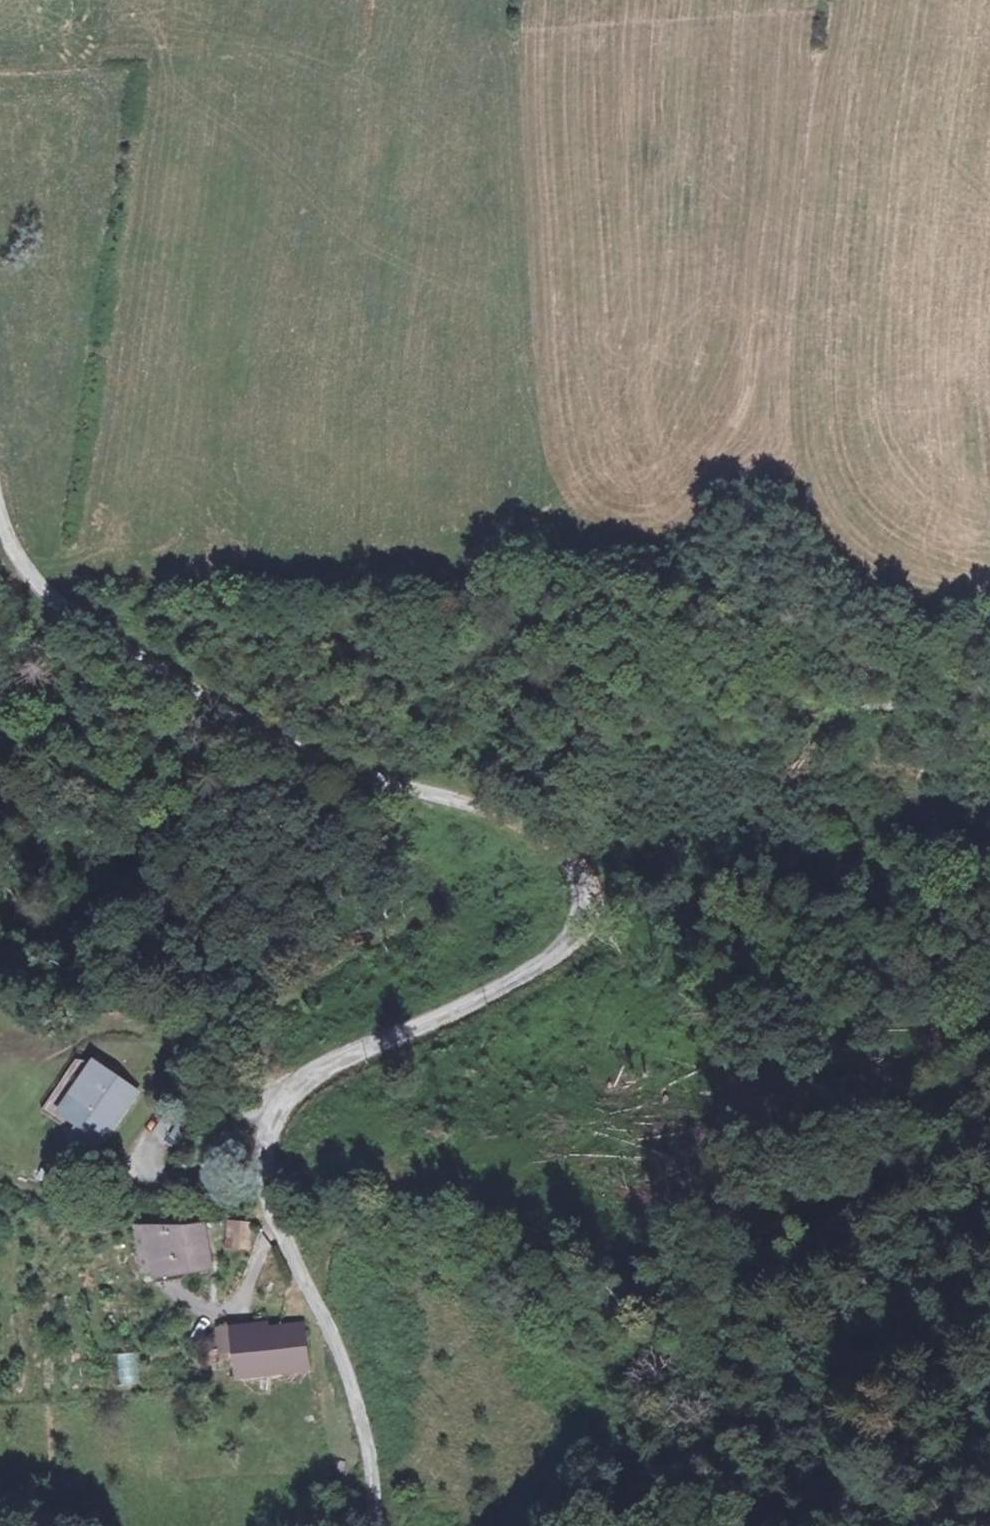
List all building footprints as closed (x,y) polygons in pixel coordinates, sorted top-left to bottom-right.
[(75,1143),(100,1158),(138,1095),(92,1068),(78,1093),(63,1118),(83,1130),(75,1143)] [(166,1234),(148,1233),(154,1282),(211,1274),(205,1228),(166,1234)] [(240,1228),(240,1242),(256,1243),(256,1228),(240,1228)] [(143,1284),(154,1282),(148,1233),(134,1233),(143,1284)] [(289,1374),(285,1336),(244,1340),(241,1331),(225,1332),(228,1356),(242,1355),(244,1379),(289,1374)] [(303,1334),(285,1336),(289,1374),(306,1372),(303,1334)] [(136,1385),(133,1353),(116,1354),(119,1387),(136,1385)]
